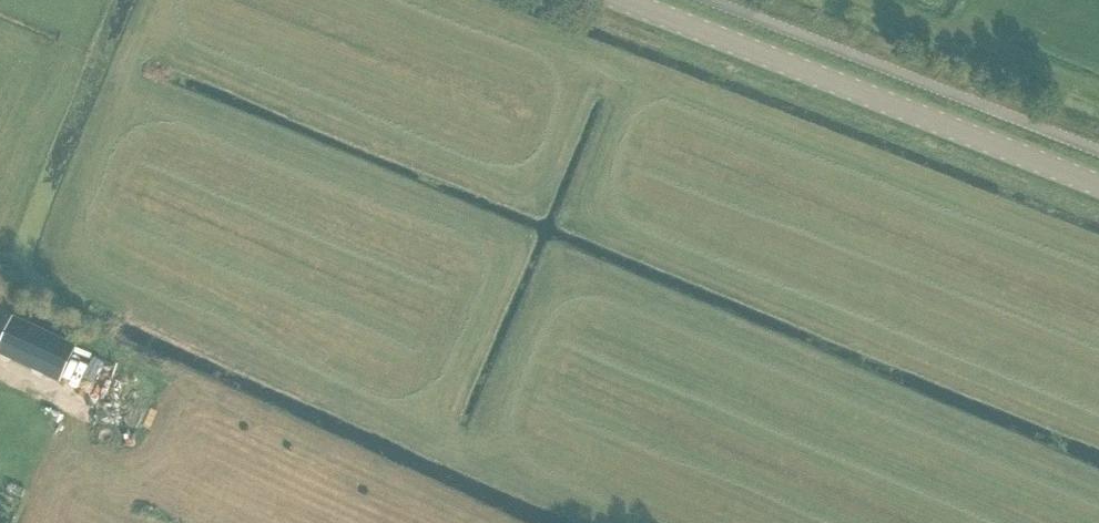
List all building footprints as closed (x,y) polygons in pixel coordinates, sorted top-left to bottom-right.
[(27,367),(44,329),(45,327),(0,306),(0,340),(15,347),(7,363),(25,371),(27,367)] [(44,329),(27,367),(63,383),(80,347),(44,329)]
